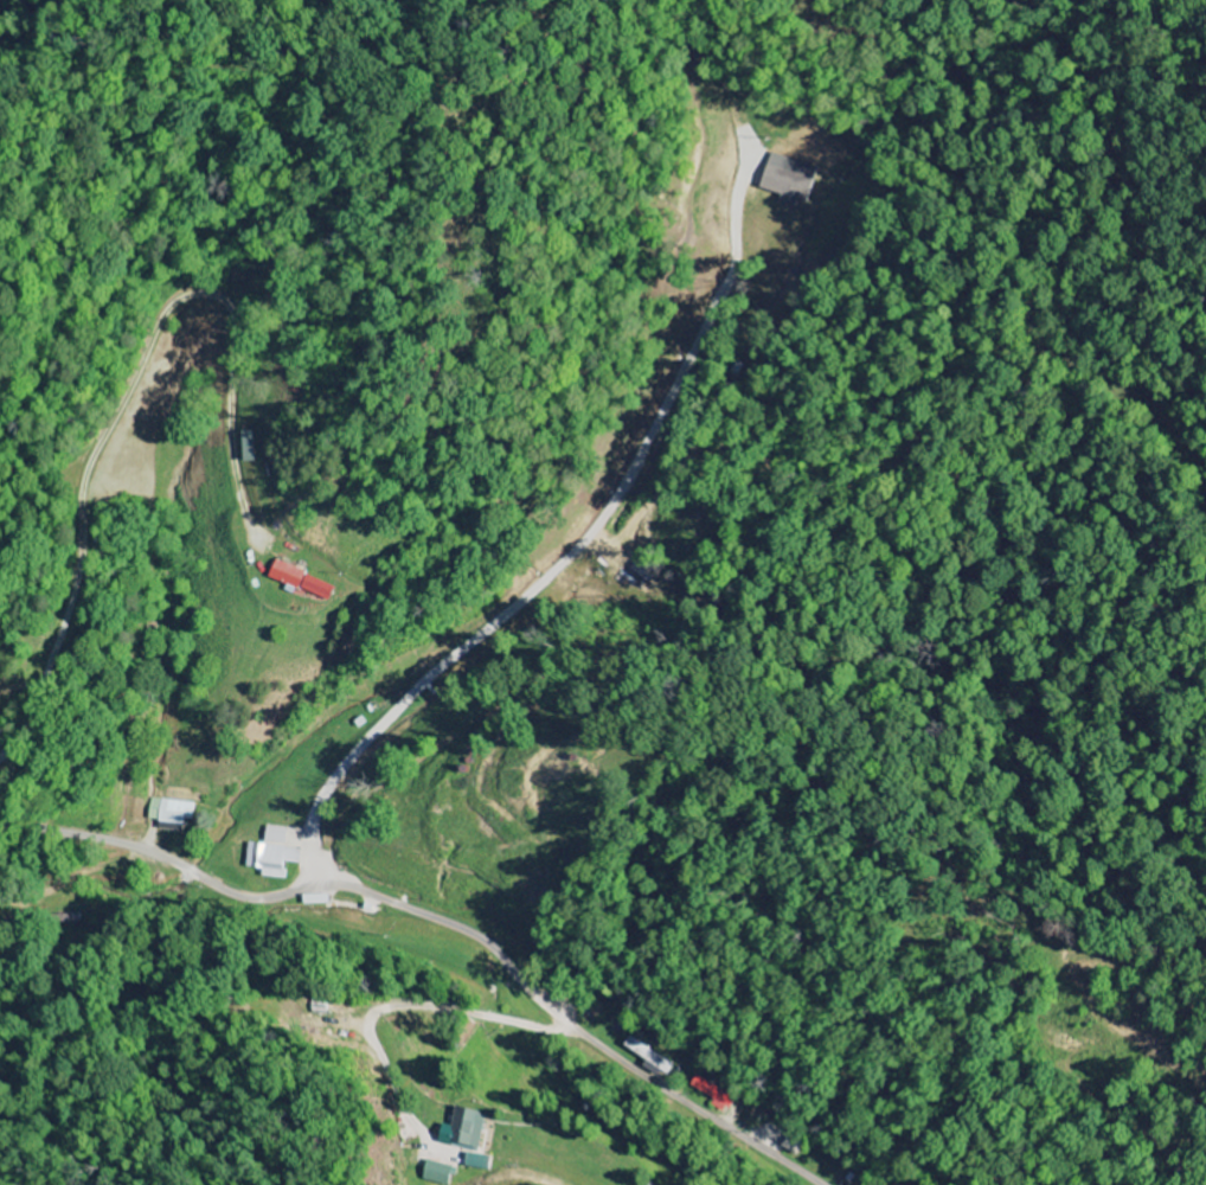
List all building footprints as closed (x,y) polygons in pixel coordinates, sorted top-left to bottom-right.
[(810,180),(765,165),(757,189),(803,203),(810,180)] [(252,462),(251,432),(237,433),(238,462),(252,462)] [(333,586),(274,561),(267,577),(326,602),(333,586)] [(191,804),(150,798),(147,820),(158,821),(157,828),(180,831),(183,815),(190,816),(191,804)] [(263,845),(246,843),(244,868),(261,871),(260,877),(282,879),(284,863),(297,865),(298,850),(282,848),(285,829),(265,827),(263,845)] [(445,1143),(476,1152),(486,1116),(456,1108),(445,1143)] [(450,1167),(422,1162),(418,1181),(437,1184),(446,1184),(450,1167)]
